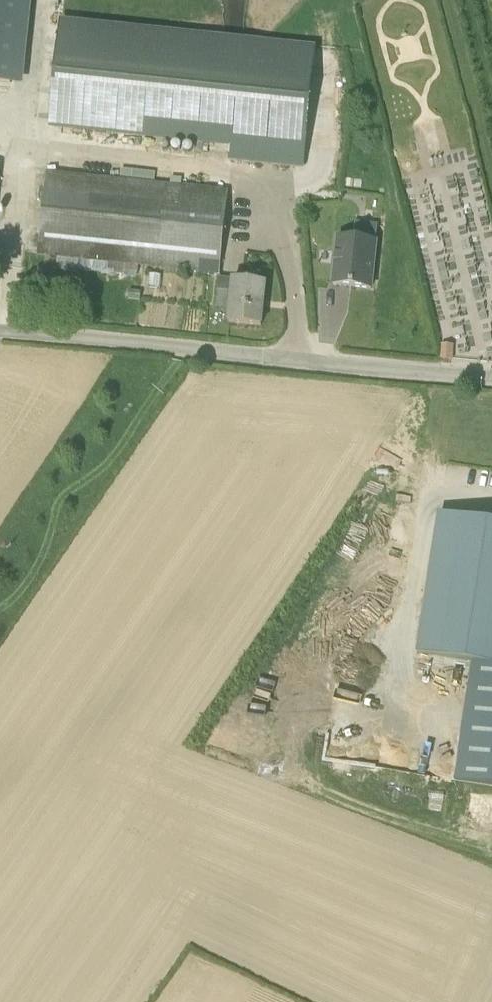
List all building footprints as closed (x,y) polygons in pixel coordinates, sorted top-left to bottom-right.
[(21,84),(29,0),(0,0),(0,82),(21,84)] [(62,24),(51,124),(232,146),(230,164),(302,171),(314,50),(62,24)] [(228,191),(46,172),(38,254),(220,273),(228,191)] [(333,285),(371,289),(376,241),(338,238),(333,285)] [(231,307),(229,322),(261,326),(265,282),(251,280),(251,282),(219,278),(216,306),(231,307)] [(139,292),(128,290),(127,299),(138,300),(139,292)] [(452,360),(453,345),(443,344),(442,359),(452,360)] [(491,665),(491,520),(440,512),(418,653),(473,662),(491,665)] [(473,662),(455,780),(491,786),(491,665),(473,662)]
